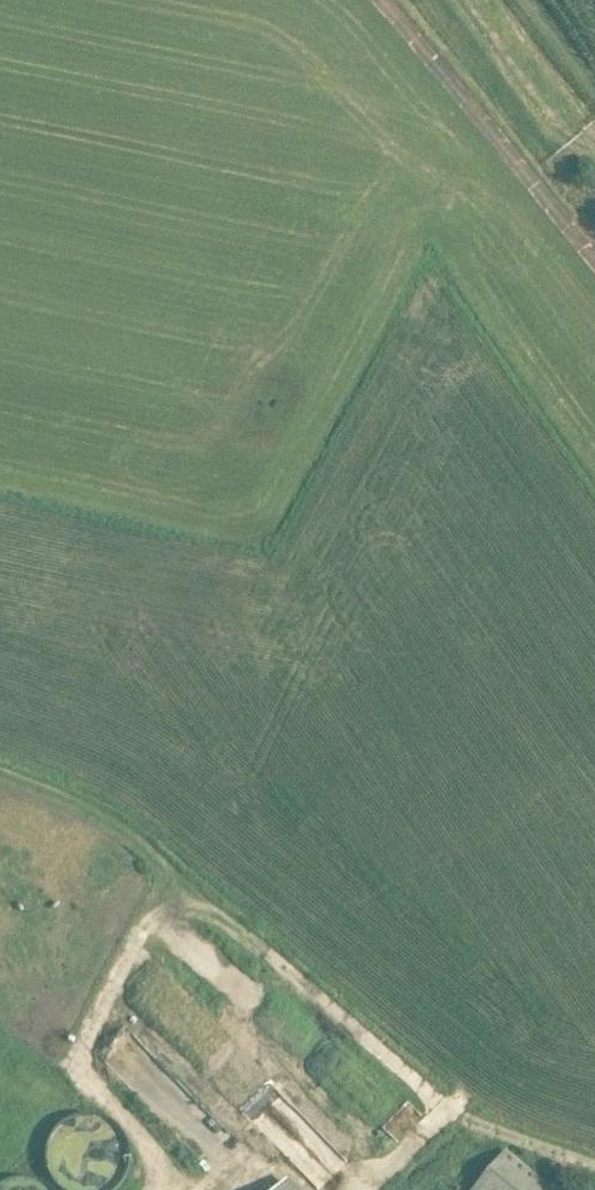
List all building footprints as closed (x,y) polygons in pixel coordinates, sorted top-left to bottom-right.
[(133,1127),(71,1116),(61,1169),(83,1173),(80,1189),(83,1189),(122,1189),(133,1127)] [(504,1152),(471,1189),(549,1189),(504,1152)] [(2,1179),(0,1189),(59,1189),(2,1179)]
